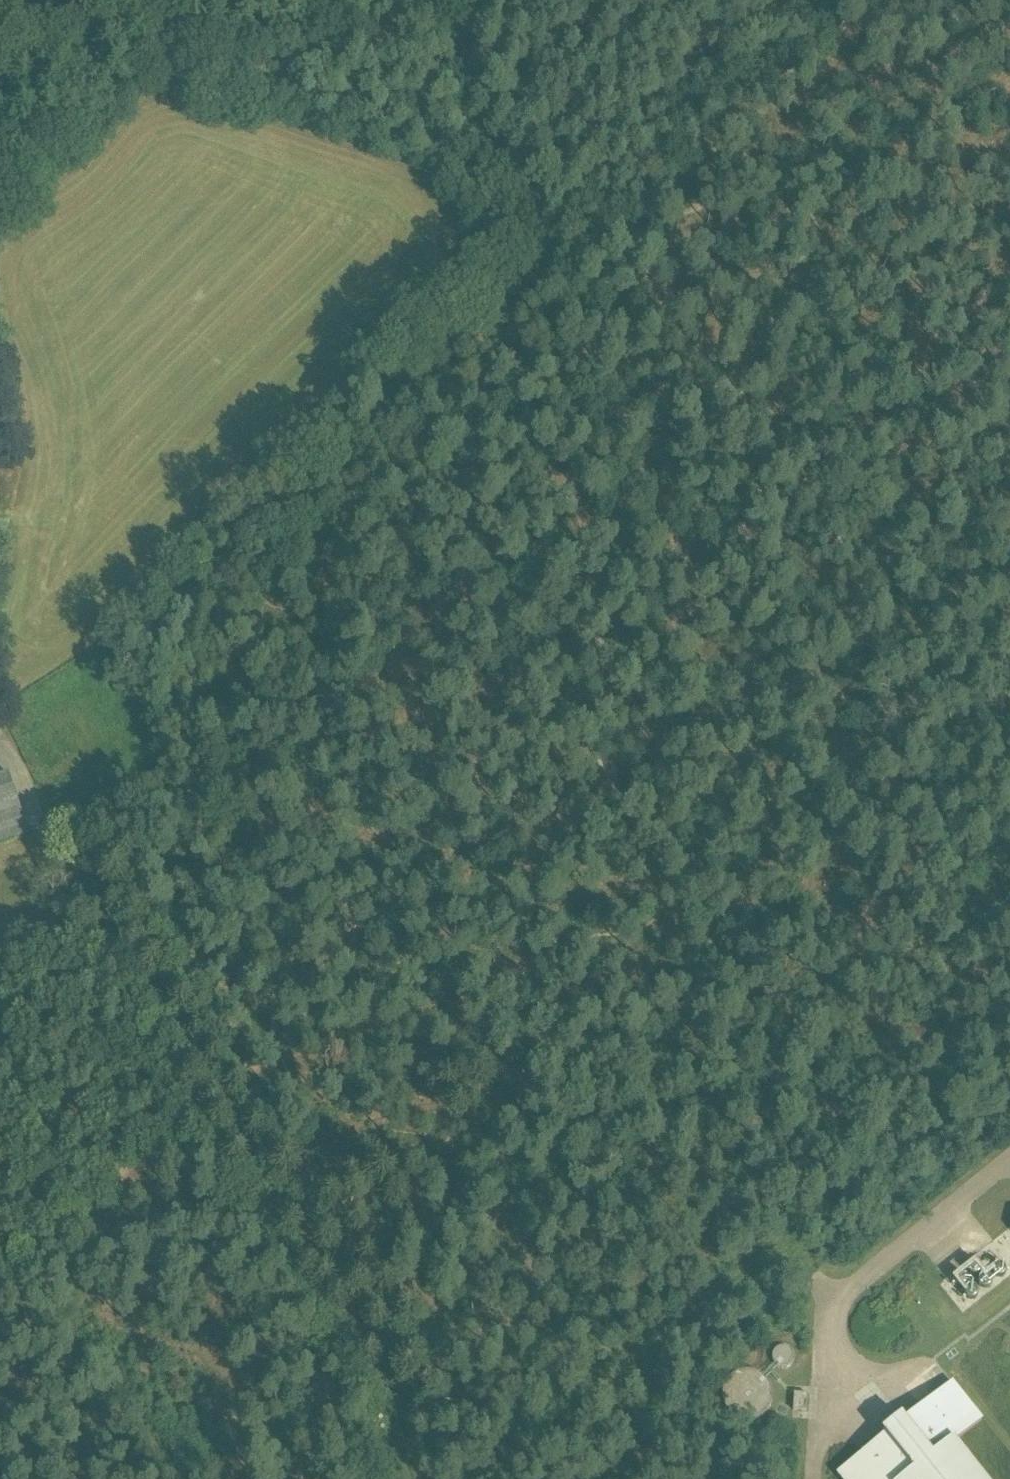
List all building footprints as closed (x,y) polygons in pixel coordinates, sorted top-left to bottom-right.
[(26,824),(8,774),(0,777),(0,833),(26,824)] [(231,1206),(229,1206),(226,1206),(225,1207),(223,1208),(223,1210),(223,1213),(224,1214),(226,1216),(228,1216),(230,1216),(232,1215),(233,1213),(233,1211),(233,1209),(232,1207),(231,1206)] [(241,1225),(239,1225),(237,1225),(235,1226),(234,1228),(233,1230),(234,1232),(235,1234),(236,1235),(238,1235),(240,1235),(242,1234),(244,1232),(244,1230),(244,1228),(243,1227),(241,1225)] [(1004,1286),(987,1258),(959,1275),(975,1303),(1004,1286)] [(781,1350),(779,1351),(778,1352),(776,1353),(775,1355),(774,1356),(774,1358),(774,1360),(774,1362),(774,1364),(775,1365),(776,1367),(778,1368),(779,1369),(781,1370),(783,1371),(785,1371),(786,1371),(788,1370),(790,1369),(791,1368),(793,1367),(794,1365),(795,1364),(795,1362),(795,1360),(795,1358),(795,1356),(794,1355),(793,1353),(791,1352),(790,1351),(788,1350),(786,1349),(784,1349),(783,1349),(781,1350)] [(983,1420),(954,1383),(906,1422),(904,1419),(885,1434),(888,1437),(840,1476),(842,1478),(986,1478),(956,1442),(983,1420)] [(808,1413),(809,1396),(796,1395),(795,1412),(808,1413)]
